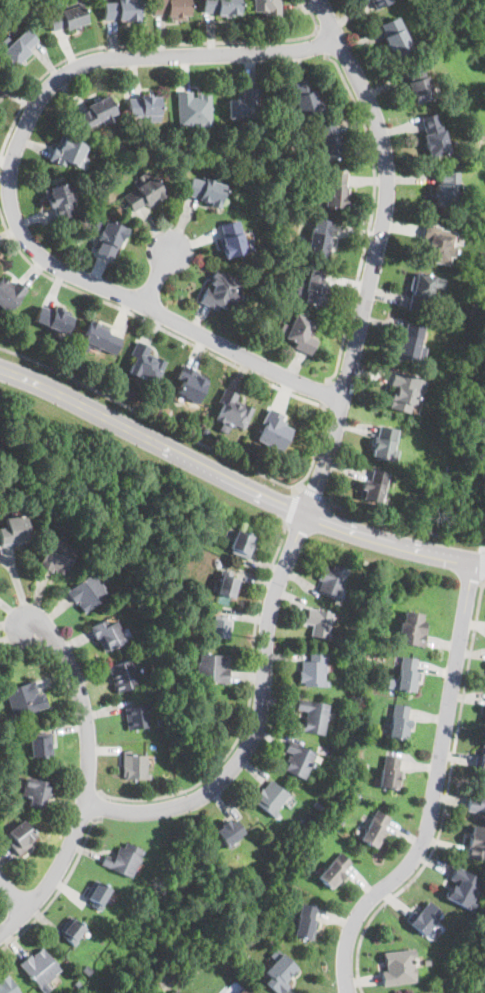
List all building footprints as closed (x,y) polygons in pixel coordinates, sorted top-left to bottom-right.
[(87,21),(80,0),(68,0),(62,2),(64,8),(46,13),(53,33),(87,21)] [(103,21),(139,21),(139,0),(103,0),(103,21)] [(189,0),(153,0),(153,17),(189,17),(189,0)] [(203,14),(239,14),(239,0),(203,0),(203,14)] [(252,16),(280,16),(280,0),(252,0),(252,16)] [(371,9),(391,1),(391,0),(367,0),(371,9)] [(392,56),(413,47),(396,14),(376,24),(392,56)] [(13,67),(39,41),(23,25),(0,48),(0,54),(13,67)] [(413,103),(432,96),(421,64),(402,71),(413,103)] [(290,81),(300,115),(321,109),(311,75),(290,81)] [(241,97),(228,97),(228,119),(259,119),(259,85),(241,86),(241,97)] [(211,91),(178,91),(178,124),(211,124),(211,91)] [(87,133),(117,111),(104,93),(74,116),(87,133)] [(160,96),(128,96),(128,118),(160,118),(160,96)] [(419,116),(428,155),(448,150),(439,111),(419,116)] [(314,124),(324,160),(343,155),(334,119),(314,124)] [(49,159),(79,171),(89,146),(59,135),(49,159)] [(346,172),(321,171),(320,207),(346,208),(346,172)] [(458,171),(436,171),(436,204),(458,204),(458,171)] [(120,194),(131,214),(164,195),(152,175),(120,194)] [(184,197),(219,206),(225,184),(190,175),(184,197)] [(72,181),(45,189),(53,218),(81,210),(72,181)] [(336,224),(315,217),(305,252),(325,258),(336,224)] [(123,231),(98,220),(86,249),(111,260),(123,231)] [(218,225),(225,256),(254,249),(250,231),(239,234),(236,221),(218,225)] [(457,236),(431,230),(424,260),(450,266),(457,236)] [(243,281),(214,267),(199,300),(227,313),(243,281)] [(329,275),(311,269),(308,280),(299,278),(292,299),(318,308),(329,275)] [(433,287),(442,289),(444,277),(414,272),(408,309),(429,312),(433,287)] [(5,313),(25,294),(6,274),(0,280),(0,308),(5,313)] [(74,315),(41,302),(34,322),(66,335),(74,315)] [(316,337),(307,334),(313,321),(293,312),(280,339),(309,352),(316,337)] [(123,335),(88,321),(80,342),(115,355),(123,335)] [(396,356),(419,361),(427,328),(404,322),(396,356)] [(156,383),(166,360),(147,352),(150,346),(138,342),(126,370),(156,383)] [(172,392),(196,403),(207,379),(183,368),(172,392)] [(423,379),(394,372),(386,406),(414,413),(423,379)] [(213,419),(226,424),(227,423),(243,430),(254,406),(224,393),(213,419)] [(283,424),(287,416),(269,408),(255,439),(281,451),(291,428),(283,424)] [(390,462),(401,430),(379,423),(369,454),(390,462)] [(359,498),(378,504),(387,474),(368,469),(359,498)] [(24,514),(2,519),(4,528),(0,529),(0,540),(1,545),(30,538),(24,514)] [(255,535),(235,529),(229,551),(249,557),(255,535)] [(63,576),(77,548),(53,535),(39,564),(63,576)] [(336,599),(348,572),(326,563),(314,590),(336,599)] [(66,590),(82,613),(110,593),(95,570),(66,590)] [(215,594),(232,599),(239,576),(222,571),(215,594)] [(310,637),(327,640),(332,612),(306,608),(303,624),(311,625),(310,637)] [(421,646),(427,614),(406,610),(400,642),(421,646)] [(129,637),(126,630),(120,633),(111,615),(90,625),(102,650),(129,637)] [(231,620),(214,617),(210,635),(227,639),(231,620)] [(299,686),(325,686),(325,653),(309,653),(309,661),(299,661),(299,686)] [(198,681),(228,682),(229,654),(198,654),(198,681)] [(389,678),(387,687),(413,692),(420,660),(402,656),(396,680),(389,678)] [(108,664),(116,691),(142,684),(134,657),(108,664)] [(12,716),(45,708),(38,680),(5,689),(12,716)] [(305,711),(303,732),(324,734),(328,704),(298,700),(297,710),(305,711)] [(406,739),(411,706),(392,703),(387,736),(406,739)] [(149,725),(147,704),(125,705),(126,727),(149,725)] [(49,735),(30,735),(30,756),(49,756),(49,735)] [(480,739),(476,768),(484,769),(484,740),(480,739)] [(280,768),(305,778),(316,752),(291,741),(280,768)] [(123,778),(148,778),(148,751),(123,751),(123,778)] [(378,786),(396,789),(401,758),(383,755),(378,786)] [(49,781),(28,777),(23,804),(44,808),(49,781)] [(290,797),(272,779),(253,798),(271,816),(290,797)] [(469,793),(467,810),(484,812),(484,784),(480,783),(479,794),(469,793)] [(391,818),(375,809),(359,838),(376,846),(391,818)] [(246,834),(234,816),(214,829),(226,848),(246,834)] [(4,834),(18,853),(38,839),(23,819),(4,834)] [(472,824),(465,855),(484,861),(484,826),(472,824)] [(104,853),(100,862),(131,877),(144,849),(122,840),(114,858),(104,853)] [(332,888),(354,863),(339,850),(317,875),(332,888)] [(484,880),(457,867),(443,897),(471,910),(484,880)] [(82,899),(98,909),(112,888),(95,877),(82,899)] [(442,912),(424,897),(405,920),(424,935),(442,912)] [(319,908),(301,903),(292,935),(310,940),(319,908)] [(72,943),(86,926),(70,913),(57,931),(72,943)] [(61,971),(42,945),(19,962),(39,988),(61,971)] [(414,949),(381,951),(383,984),(416,982),(414,949)] [(277,952),(258,976),(279,992),(281,992),(299,969),(277,952)] [(7,972),(0,977),(0,992),(20,992),(7,972)]
